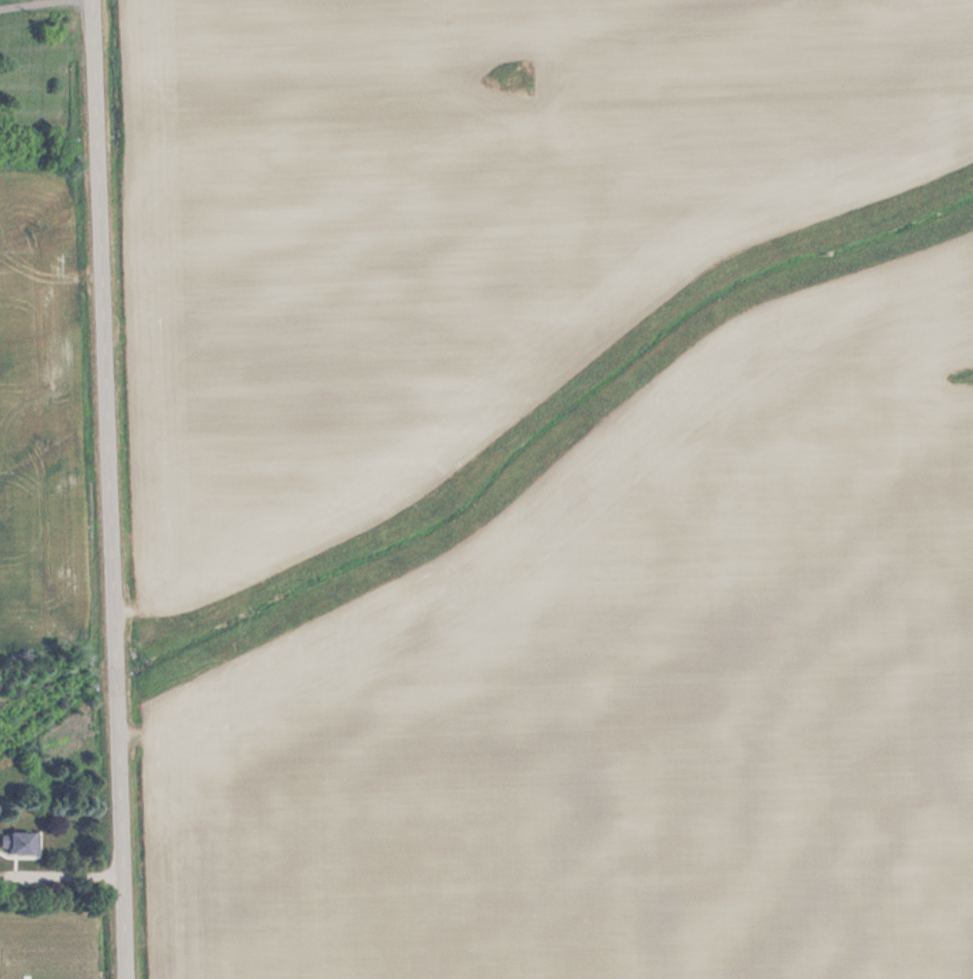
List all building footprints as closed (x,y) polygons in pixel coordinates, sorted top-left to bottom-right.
[(10,853),(39,853),(39,830),(10,830),(10,853)]
